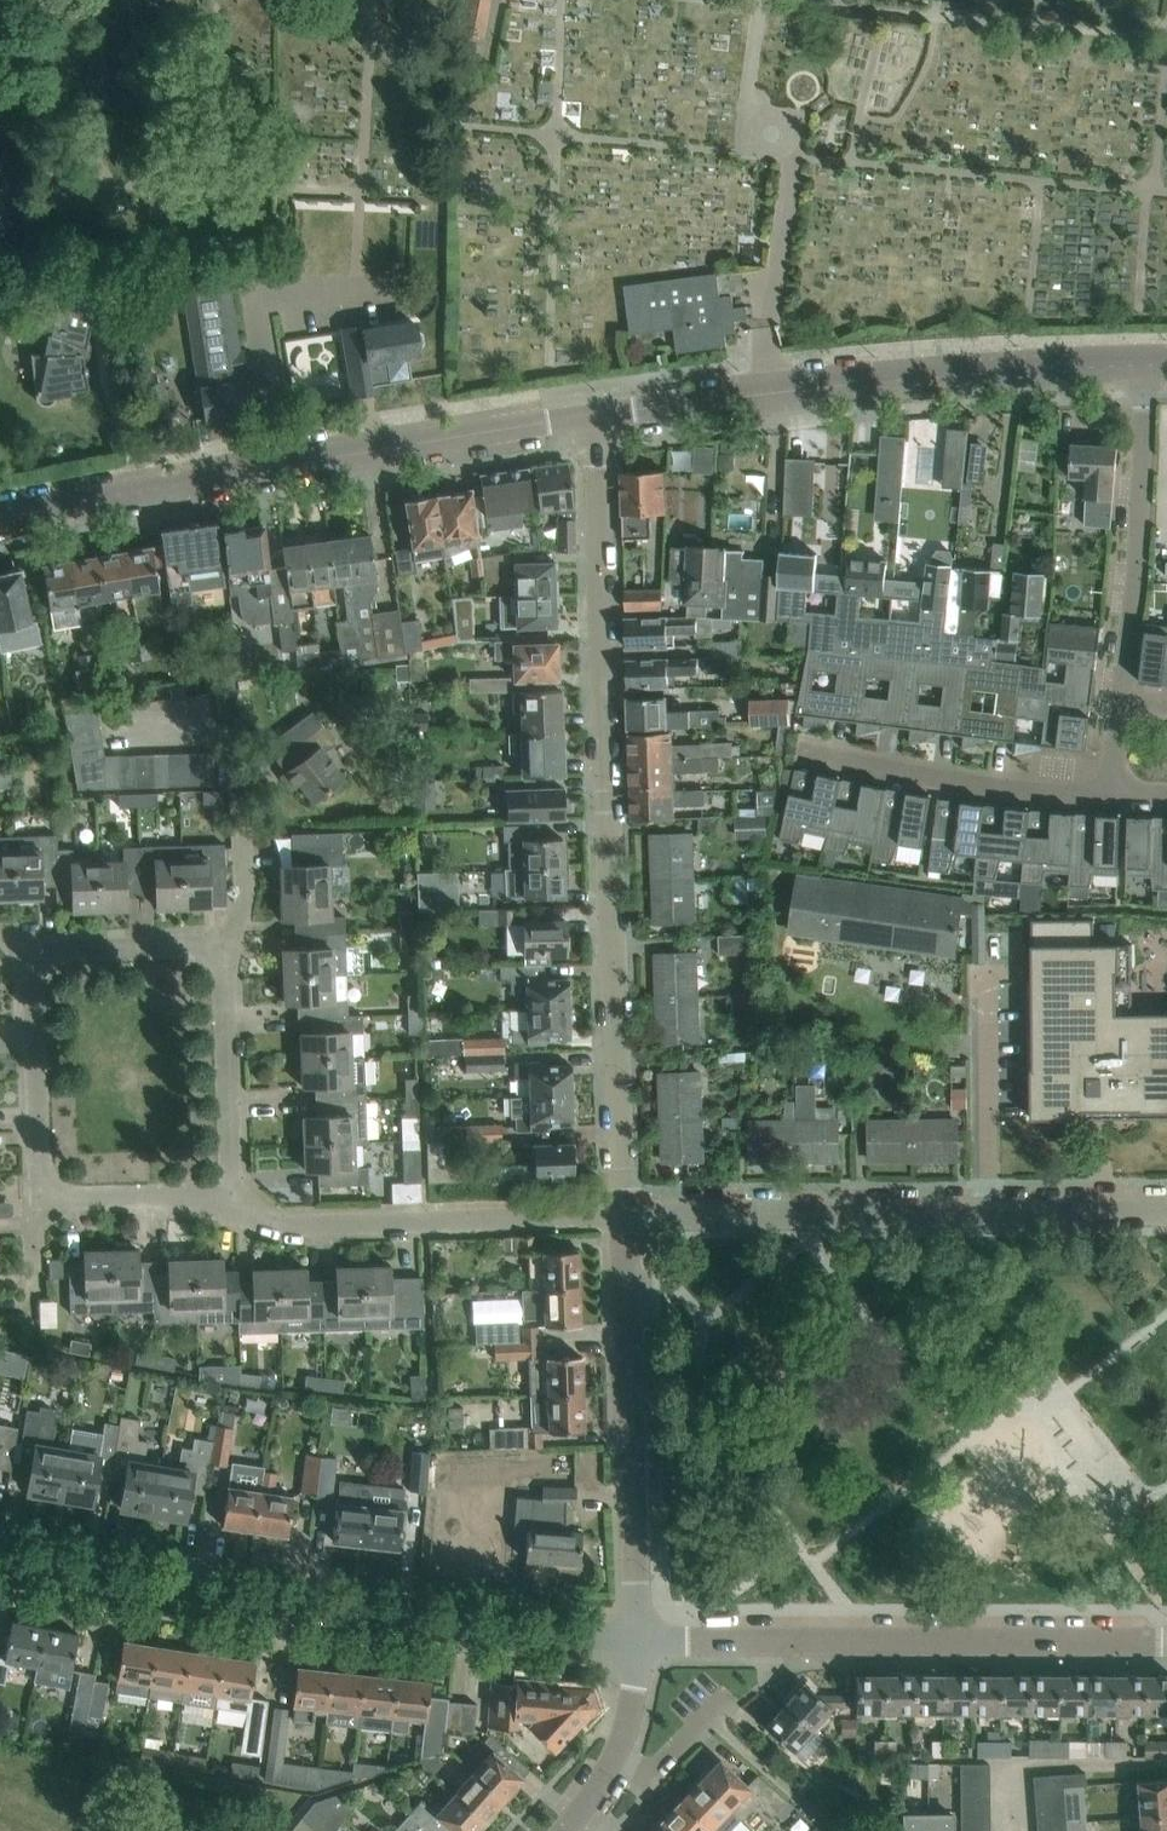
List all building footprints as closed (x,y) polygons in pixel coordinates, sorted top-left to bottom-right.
[(490,0),(468,0),(462,34),(483,38),(490,0)] [(724,70),(711,69),(710,76),(723,77),(724,70)] [(738,319),(751,317),(749,304),(736,306),(735,303),(734,295),(734,294),(723,295),(721,281),(732,280),(731,270),(624,285),(630,333),(674,327),(676,327),(680,352),(730,345),(728,333),(739,331),(738,319)] [(227,287),(186,294),(205,419),(212,420),(222,418),(226,416),(249,412),(244,382),(242,382),(240,370),(234,371),(232,354),(238,353),(227,287)] [(85,367),(82,354),(83,350),(86,350),(96,298),(59,291),(47,354),(31,354),(36,395),(36,396),(36,398),(36,399),(37,400),(38,402),(39,403),(41,404),(42,405),(44,405),(46,405),(48,405),(50,405),(51,404),(53,403),(54,401),(55,400),(56,398),(56,395),(56,394),(88,388),(86,373),(88,373),(87,367),(85,367)] [(415,329),(414,322),(363,331),(375,386),(412,378),(412,377),(408,355),(419,353),(417,346),(421,346),(424,341),(423,331),(419,328),(415,329)] [(967,451),(969,430),(948,428),(946,449),(967,451)] [(884,476),(902,477),(906,440),(887,438),(884,476)] [(1070,443),(1068,476),(1087,477),(1084,525),(1110,527),(1113,500),(1118,446),(1087,444),(1088,440),(1074,440),(1074,444),(1070,443)] [(715,447),(695,446),(694,473),(714,474),(715,447)] [(735,454),(720,453),(719,468),(730,469),(734,464),(735,454)] [(787,461),(785,492),(809,493),(811,462),(787,461)] [(574,506),(568,466),(568,463),(535,467),(541,512),(558,510),(558,517),(557,517),(557,550),(577,550),(576,519),(574,506)] [(534,507),(528,468),(481,474),(488,529),(516,526),(523,524),(521,509),(534,507)] [(668,513),(667,470),(640,471),(623,472),(625,538),(638,537),(652,537),(652,513),(668,513)] [(1066,502),(1084,503),(1085,478),(1067,477),(1066,502)] [(480,544),(473,489),(436,495),(444,555),(451,554),(473,545),(480,544)] [(444,555),(436,495),(426,497),(425,495),(421,496),(419,494),(413,495),(412,498),(408,498),(408,500),(406,500),(407,504),(406,504),(414,560),(444,555)] [(970,523),(971,503),(962,502),(960,522),(970,523)] [(224,576),(217,523),(189,526),(162,530),(171,599),(188,596),(186,582),(196,580),(224,576)] [(294,607),(286,565),(271,567),(264,524),(241,528),(240,524),(229,526),(229,530),(224,531),(229,574),(231,594),(239,593),(241,609),(243,616),(248,622),(256,623),(274,620),(274,622),(279,621),(282,650),(297,649),(293,607),(294,607)] [(376,579),(370,533),(349,536),(360,607),(358,608),(359,617),(361,632),(352,634),(339,636),(340,647),(344,647),(347,665),(407,656),(406,651),(409,651),(404,620),(402,620),(400,608),(372,612),(371,599),(378,590),(376,579)] [(349,536),(328,539),(335,584),(344,583),(348,619),(349,618),(352,634),(361,632),(359,617),(358,608),(360,607),(349,536)] [(335,584),(328,539),(306,543),(315,604),(336,602),(334,584),(335,584)] [(315,604),(306,543),(284,546),(286,565),(294,607),(315,604)] [(163,610),(153,545),(124,550),(135,614),(163,610)] [(708,603),(712,547),(689,545),(689,547),(674,546),(671,581),(685,582),(684,603),(689,603),(688,617),(698,616),(707,617),(708,604),(708,603)] [(746,551),(728,549),(728,548),(712,547),(708,603),(708,604),(724,605),(723,618),(733,618),(750,618),(778,620),(781,577),(765,575),(766,559),(744,558),(745,553),(746,553),(746,551)] [(842,574),(839,650),(943,662),(943,659),(946,633),(946,631),(954,565),(950,565),(951,557),(950,550),(939,549),(934,556),(933,564),(927,563),(925,581),(885,578),(887,560),(849,557),(848,575),(842,574)] [(135,614),(124,550),(98,555),(106,599),(116,597),(119,617),(135,614)] [(511,564),(510,551),(481,556),(482,569),(483,570),(484,581),(498,581),(498,566),(511,564)] [(781,577),(778,620),(812,621),(807,646),(839,650),(842,574),(816,572),(817,554),(783,551),(781,577)] [(106,599),(98,555),(71,560),(83,623),(97,621),(94,601),(106,599)] [(482,569),(481,556),(471,557),(472,571),(483,570),(482,569)] [(83,623),(71,560),(43,565),(51,608),(54,628),(83,623)] [(555,582),(555,561),(514,562),(515,594),(560,593),(559,582),(555,582)] [(946,633),(943,659),(991,665),(995,638),(975,636),(978,607),(990,608),(991,595),(1002,595),(1004,569),(992,568),(954,565),(946,631),(946,633)] [(22,569),(0,574),(0,641),(0,642),(1,648),(38,640),(22,569)] [(999,637),(997,657),(1015,659),(1017,639),(1021,639),(1023,621),(1042,623),(1047,573),(1016,570),(1013,611),(1005,611),(1003,637),(999,637)] [(649,608),(648,589),(625,590),(626,609),(649,608)] [(661,589),(648,589),(649,608),(662,608),(661,589)] [(560,607),(560,593),(515,594),(502,594),(502,627),(557,625),(556,607),(560,607)] [(688,617),(627,618),(628,647),(676,645),(676,632),(696,632),(696,636),(715,635),(714,629),(733,628),(733,618),(723,618),(707,617),(698,616),(688,617)] [(422,648),(419,618),(404,620),(409,651),(422,648)] [(1101,626),(1051,622),(1049,644),(1098,650),(1101,626)] [(1147,622),(1139,681),(1163,684),(1164,676),(1166,676),(1166,625),(1147,622)] [(557,662),(556,642),(515,643),(515,639),(513,639),(489,639),(490,643),(494,643),(495,658),(513,658),(513,679),(557,677),(557,674),(561,674),(561,662),(557,662)] [(745,656),(745,639),(711,640),(712,656),(728,656),(745,656)] [(153,656),(151,642),(139,644),(141,658),(153,656)] [(141,658),(139,644),(130,646),(131,660),(141,658)] [(1092,703),(1098,650),(1049,644),(1047,661),(1067,663),(1065,682),(1045,680),(1047,666),(1023,663),(1019,694),(1092,703)] [(347,665),(344,647),(340,647),(322,650),(325,668),(347,665)] [(830,722),(829,721),(828,721),(829,718),(856,721),(864,656),(811,649),(803,715),(805,715),(804,726),(803,726),(803,727),(830,722)] [(325,668),(322,650),(298,653),(299,672),(325,668)] [(97,651),(89,653),(92,668),(100,667),(97,651)] [(89,653),(77,655),(79,670),(92,668),(89,653)] [(728,671),(728,658),(728,656),(712,656),(706,656),(706,672),(728,671)] [(883,728),(882,727),(881,728),(882,725),(909,728),(917,662),(864,656),(856,721),(858,722),(857,732),(856,733),(856,734),(883,728)] [(677,686),(677,672),(700,672),(700,657),(676,657),(676,658),(628,659),(629,688),(677,686)] [(988,740),(987,741),(987,738),(1013,741),(1016,716),(1019,694),(1023,663),(996,660),(995,672),(970,669),(962,735),(964,735),(963,746),(962,746),(962,747),(989,742),(988,740)] [(936,735),(935,734),(934,734),(935,732),(962,735),(970,669),(917,662),(909,728),(911,728),(910,739),(909,740),(909,741),(936,735)] [(511,690),(511,676),(470,677),(470,691),(511,690)] [(215,691),(219,724),(236,722),(232,689),(215,691)] [(562,726),(560,689),(513,690),(514,711),(520,711),(521,728),(562,726)] [(1087,750),(1092,703),(1019,694),(1016,716),(1047,720),(1043,745),(1087,750)] [(722,715),(722,708),(670,710),(669,696),(629,697),(630,727),(728,725),(728,715),(722,715)] [(751,698),(751,724),(781,723),(781,724),(793,724),(793,722),(793,697),(751,698)] [(100,727),(97,708),(66,713),(69,732),(100,727)] [(428,729),(428,711),(412,711),(412,729),(428,729)] [(345,775),(326,750),(337,742),(322,722),(275,758),(285,771),(280,775),(290,788),(298,782),(312,800),(345,775)] [(788,753),(793,724),(781,724),(775,754),(775,756),(788,756),(789,753),(788,753)] [(564,774),(562,726),(521,728),(521,730),(514,731),(515,751),(520,751),(521,775),(564,774)] [(102,742),(100,727),(69,732),(71,747),(102,742)] [(741,755),(741,744),(733,744),(733,741),(704,742),(704,743),(674,743),(674,731),(630,732),(631,759),(725,757),(725,756),(741,755)] [(109,786),(106,755),(104,755),(102,742),(71,747),(78,787),(109,786)] [(185,784),(184,752),(169,753),(170,784),(185,784)] [(200,783),(198,752),(184,752),(185,784),(200,783)] [(214,783),(213,752),(198,752),(200,783),(214,783)] [(154,785),(153,753),(138,754),(139,785),(154,785)] [(170,784),(169,753),(153,753),(154,785),(170,784)] [(124,786),(122,754),(106,755),(109,786),(124,786)] [(139,785),(138,754),(122,754),(124,786),(139,785)] [(676,790),(675,772),(725,770),(725,757),(631,759),(632,791),(676,790)] [(503,764),(483,764),(484,776),(503,776),(503,764)] [(830,836),(837,803),(842,778),(819,773),(818,781),(811,780),(805,795),(790,792),(780,839),(800,843),(805,830),(828,835),(830,836)] [(460,793),(460,777),(424,778),(424,794),(460,793)] [(875,847),(882,813),(887,788),(864,783),(862,791),(855,790),(849,806),(837,803),(830,836),(828,835),(825,850),(845,854),(850,841),(873,846),(875,847)] [(564,787),(506,788),(507,820),(524,820),(565,818),(564,787)] [(775,814),(780,788),(758,789),(758,814),(775,814)] [(677,818),(677,805),(706,804),(705,789),(676,790),(632,791),(633,819),(677,818)] [(223,802),(223,790),(203,790),(204,802),(223,802)] [(139,805),(139,792),(119,793),(120,805),(139,805)] [(158,804),(158,792),(139,792),(139,805),(158,804)] [(923,847),(931,796),(908,792),(906,800),(899,799),(893,815),(882,813),(875,847),(873,846),(871,860),(892,863),(899,843),(923,847)] [(979,855),(983,829),(986,804),(962,801),(961,809),(954,808),(950,824),(935,823),(929,870),(949,873),(956,852),(977,855),(979,855)] [(1026,860),(1028,834),(1031,809),(1007,807),(1006,815),(999,814),(994,831),(983,829),(979,855),(977,855),(975,877),(997,879),(1001,859),(1023,860),(1026,860)] [(1073,865),(1074,838),(1076,813),(1052,811),(1051,819),(1044,819),(1040,835),(1028,834),(1026,860),(1023,860),(1022,882),(1040,883),(1045,863),(1067,865),(1073,865)] [(768,836),(767,814),(736,815),(738,837),(768,836)] [(1065,887),(1065,895),(1088,898),(1090,888),(1093,873),(1119,874),(1121,815),(1097,814),(1097,823),(1090,822),(1086,839),(1074,838),(1073,865),(1067,865),(1065,887)] [(1162,842),(1159,825),(1152,825),(1152,816),(1128,815),(1126,875),(1152,876),(1153,889),(1166,890),(1166,842),(1162,842)] [(567,866),(567,849),(563,849),(563,837),(540,838),(540,823),(503,824),(504,840),(509,840),(510,868),(567,866)] [(696,878),(694,831),(653,832),(654,878),(696,878)] [(343,864),(342,832),(291,833),(292,865),(280,866),(281,892),(333,890),(332,865),(343,864)] [(57,848),(57,833),(13,835),(16,898),(43,897),(42,885),(56,885),(58,885),(57,848)] [(13,835),(0,835),(0,899),(16,898),(13,835)] [(226,906),(224,842),(181,843),(183,907),(226,906)] [(183,907),(181,843),(140,845),(142,896),(156,896),(156,908),(183,907)] [(142,896),(140,845),(123,846),(124,858),(98,858),(100,910),(126,909),(126,897),(142,896)] [(100,910),(98,858),(74,859),(73,847),(57,848),(58,885),(56,885),(57,899),(72,898),(72,911),(100,910)] [(568,885),(567,866),(510,868),(505,868),(506,897),(565,895),(564,885),(568,885)] [(458,870),(418,872),(419,909),(459,907),(458,870)] [(955,954),(964,897),(799,873),(791,931),(955,954)] [(726,878),(727,903),(750,902),(749,877),(726,878)] [(697,921),(696,886),(696,878),(654,878),(655,923),(697,921)] [(334,915),(333,890),(281,892),(282,919),(294,918),(295,933),(346,932),(345,914),(334,915)] [(987,961),(986,906),(974,906),(974,962),(987,961)] [(515,922),(515,907),(479,908),(479,923),(515,922)] [(413,930),(412,909),(400,910),(400,930),(413,930)] [(570,949),(569,936),(566,936),(566,918),(523,919),(524,955),(525,955),(525,963),(525,966),(543,965),(543,964),(551,963),(551,954),(567,954),(567,949),(570,949)] [(1032,919),(1033,1068),(1031,1068),(1031,1118),(1166,1117),(1166,1012),(1132,1012),(1132,943),(1094,943),(1094,919),(1032,919)] [(414,948),(413,930),(400,930),(401,949),(414,948)] [(364,969),(363,948),(360,945),(346,945),(346,932),(295,933),(295,948),(283,949),(283,952),(284,976),(347,974),(347,973),(361,972),(364,969)] [(759,952),(759,933),(720,934),(720,954),(759,952)] [(701,996),(699,951),(659,952),(660,997),(701,996)] [(569,993),(568,978),(544,978),(543,965),(525,966),(525,963),(501,965),(500,979),(511,979),(511,990),(526,990),(526,1010),(569,1008),(569,1003),(572,1001),(572,994),(569,993)] [(349,1015),(349,1014),(347,974),(284,976),(285,1002),(297,1002),(297,1017),(312,1017),(349,1015)] [(736,995),(758,991),(756,978),(734,982),(736,995)] [(422,1013),(421,993),(408,993),(409,1013),(422,1013)] [(702,1041),(701,996),(660,997),(661,1042),(702,1041)] [(570,1037),(570,1022),(573,1020),(573,1013),(569,1012),(569,1008),(526,1010),(527,1027),(513,1027),(513,1043),(547,1042),(547,1038),(570,1037)] [(353,1058),(353,1055),(352,1032),(364,1031),(363,1013),(349,1014),(349,1015),(312,1017),(313,1032),(300,1032),(301,1059),(353,1058)] [(422,1032),(422,1013),(409,1013),(409,1032),(422,1032)] [(505,1052),(505,1036),(465,1038),(465,1037),(423,1038),(423,1054),(448,1054),(448,1055),(465,1054),(504,1053),(504,1052),(505,1052)] [(504,1053),(465,1054),(466,1070),(505,1069),(504,1053)] [(366,1099),(365,1057),(365,1055),(353,1055),(353,1058),(301,1059),(302,1086),(314,1085),(315,1101),(366,1099)] [(913,1069),(914,1061),(901,1059),(901,1058),(871,1057),(870,1082),(884,1083),(884,1070),(900,1070),(901,1068),(913,1069)] [(572,1094),(572,1089),(575,1087),(575,1081),(572,1079),(571,1064),(548,1065),(548,1060),(514,1061),(515,1077),(528,1076),(529,1095),(572,1094)] [(968,1090),(968,1062),(954,1062),(954,1090),(968,1090)] [(702,1115),(702,1114),(700,1070),(662,1071),(664,1117),(702,1115)] [(419,1097),(418,1077),(406,1077),(406,1098),(419,1097)] [(573,1122),(573,1108),(576,1106),(576,1100),(572,1098),(572,1094),(529,1095),(530,1113),(516,1114),(516,1129),(549,1128),(548,1124),(573,1122)] [(420,1116),(419,1097),(406,1098),(407,1116),(420,1116)] [(368,1141),(366,1099),(315,1101),(315,1115),(303,1116),(304,1143),(356,1141),(368,1141)] [(703,1161),(702,1123),(702,1115),(664,1117),(665,1162),(703,1161)] [(738,1116),(722,1117),(722,1127),(738,1127),(738,1116)] [(914,1158),(914,1119),(869,1120),(869,1158),(914,1158)] [(959,1157),(958,1119),(914,1119),(914,1158),(959,1157)] [(795,1159),(795,1121),(750,1121),(750,1160),(795,1159)] [(840,1159),(839,1121),(795,1121),(795,1159),(840,1159)] [(502,1139),(502,1124),(426,1126),(426,1141),(428,1141),(428,1142),(449,1141),(449,1140),(502,1139)] [(357,1165),(356,1141),(304,1143),(305,1169),(317,1169),(317,1184),(368,1183),(368,1165),(357,1165)] [(450,1166),(449,1141),(428,1142),(429,1181),(472,1180),(472,1166),(450,1166)] [(578,1159),(577,1148),(574,1148),(573,1143),(535,1144),(535,1162),(497,1163),(498,1178),(535,1177),(535,1178),(575,1176),(574,1159),(578,1159)] [(421,1182),(420,1150),(403,1151),(404,1182),(421,1182)] [(579,1286),(577,1250),(534,1251),(534,1236),(504,1237),(504,1252),(529,1251),(530,1288),(579,1286)] [(113,1311),(110,1249),(84,1250),(84,1262),(68,1263),(70,1313),(113,1311)] [(155,1310),(154,1271),(154,1259),(138,1260),(138,1249),(110,1249),(113,1311),(155,1310)] [(196,1321),(194,1258),(168,1259),(168,1271),(154,1271),(155,1310),(155,1322),(196,1321)] [(239,1319),(238,1281),(237,1269),(222,1269),(221,1258),(194,1258),(196,1321),(239,1319)] [(422,1326),(421,1276),(390,1277),(390,1265),(362,1266),(364,1328),(422,1326)] [(364,1328),(362,1266),(336,1267),(336,1278),(320,1279),(323,1329),(364,1328)] [(323,1329),(320,1279),(306,1279),(306,1267),(278,1268),(280,1330),(323,1329)] [(280,1330),(278,1268),(253,1269),(253,1280),(238,1281),(239,1319),(239,1332),(280,1330)] [(438,1297),(453,1298),(454,1281),(439,1281),(438,1297)] [(580,1323),(579,1286),(530,1288),(522,1288),(523,1319),(546,1318),(546,1324),(580,1323)] [(47,1306),(48,1333),(66,1333),(66,1305),(47,1306)] [(538,1340),(538,1325),(524,1325),(524,1340),(538,1340)] [(89,1353),(91,1341),(72,1338),(69,1350),(89,1354),(89,1353)] [(524,1340),(495,1342),(496,1358),(539,1356),(538,1340),(524,1340)] [(23,1377),(28,1354),(0,1348),(0,1372),(23,1377)] [(153,1365),(156,1353),(138,1349),(135,1362),(153,1365)] [(174,1369),(176,1356),(156,1353),(153,1365),(174,1369)] [(582,1393),(581,1355),(541,1356),(541,1376),(530,1376),(530,1393),(582,1393)] [(259,1386),(261,1374),(241,1371),(239,1384),(259,1386)] [(323,1389),(325,1376),(306,1373),(305,1386),(323,1389)] [(426,1398),(425,1373),(411,1373),(412,1397),(412,1398),(426,1398)] [(343,1391),(345,1378),(325,1376),(323,1389),(343,1391)] [(584,1429),(582,1393),(530,1393),(532,1425),(490,1427),(490,1448),(542,1446),(541,1431),(584,1429)] [(58,1498),(68,1446),(51,1443),(56,1416),(55,1411),(53,1408),(49,1406),(40,1405),(39,1410),(26,1408),(17,1463),(31,1465),(27,1493),(58,1498)] [(464,1428),(463,1406),(449,1406),(449,1428),(464,1428)] [(226,1465),(232,1427),(231,1426),(234,1411),(219,1408),(213,1440),(209,1462),(226,1465)] [(150,1513),(160,1462),(144,1459),(147,1440),(137,1438),(140,1418),(120,1415),(119,1423),(120,1424),(110,1478),(124,1481),(120,1508),(150,1513)] [(120,1424),(119,1423),(104,1421),(102,1432),(88,1430),(85,1449),(68,1446),(58,1498),(92,1503),(96,1476),(110,1478),(120,1424)] [(10,1470),(18,1427),(0,1423),(0,1468),(10,1470)] [(203,1494),(209,1462),(213,1440),(197,1437),(195,1448),(181,1446),(178,1465),(160,1462),(150,1513),(184,1518),(188,1491),(203,1494)] [(426,1491),(430,1452),(413,1450),(409,1489),(426,1491)] [(316,1493),(320,1454),(306,1453),(301,1491),(316,1493)] [(332,1495),(337,1457),(320,1454),(316,1493),(332,1495)] [(253,1529),(259,1489),(261,1489),(264,1470),(264,1467),(233,1462),(222,1524),(253,1529)] [(288,1535),(294,1494),(274,1491),(276,1472),(264,1470),(261,1489),(259,1489),(253,1529),(288,1535)] [(366,1545),(373,1484),(340,1480),(333,1541),(366,1545)] [(399,1549),(405,1488),(373,1484),(366,1545),(399,1549)] [(527,1527),(525,1559),(580,1563),(583,1530),(571,1529),(571,1505),(577,1505),(577,1487),(542,1486),(542,1498),(541,1503),(531,1502),(530,1527),(527,1527)] [(45,1626),(12,1620),(5,1655),(0,1654),(0,1682),(4,1682),(7,1666),(13,1667),(14,1661),(38,1666),(45,1626)] [(68,1689),(79,1632),(45,1626),(38,1666),(35,1682),(68,1689)] [(150,1684),(156,1646),(123,1641),(115,1691),(148,1696),(151,1684),(150,1684)] [(183,1689),(188,1651),(156,1646),(150,1684),(151,1684),(153,1696),(178,1700),(183,1689)] [(214,1706),(221,1657),(188,1651),(183,1689),(181,1701),(214,1706)] [(250,1697),(256,1662),(221,1657),(214,1706),(246,1711),(243,1730),(246,1731),(244,1747),(250,1748),(249,1754),(259,1755),(268,1704),(268,1700),(250,1697)] [(326,1708),(330,1671),(297,1667),(293,1705),(295,1705),(293,1720),(312,1722),(314,1707),(326,1708)] [(94,1678),(95,1678),(96,1672),(81,1669),(69,1727),(84,1730),(94,1678)] [(357,1727),(363,1675),(330,1671),(326,1708),(325,1723),(357,1727)] [(885,1712),(885,1674),(856,1674),(856,1695),(856,1706),(856,1712),(885,1712)] [(913,1712),(914,1674),(885,1674),(885,1712),(913,1712)] [(943,1712),(943,1674),(914,1674),(913,1712),(943,1712)] [(971,1712),(972,1674),(943,1674),(943,1712),(971,1712)] [(1001,1712),(1001,1675),(972,1674),(971,1712),(1001,1712)] [(391,1731),(392,1716),(396,1678),(363,1675),(357,1727),(391,1731)] [(1029,1712),(1030,1675),(1001,1675),(1001,1712),(1029,1712)] [(1058,1712),(1059,1675),(1030,1675),(1029,1712),(1058,1712)] [(1087,1712),(1087,1675),(1059,1675),(1058,1712),(1087,1712)] [(1116,1712),(1116,1675),(1087,1675),(1087,1712),(1116,1712)] [(1144,1712),(1145,1675),(1116,1675),(1116,1712),(1144,1712)] [(1145,1675),(1144,1712),(1166,1712),(1166,1675),(1145,1675)] [(557,1686),(557,1679),(517,1676),(516,1683),(491,1681),(487,1724),(517,1727),(518,1718),(531,1719),(527,1723),(553,1747),(594,1703),(589,1689),(557,1686)] [(102,1717),(109,1681),(95,1678),(94,1678),(84,1730),(80,1752),(94,1755),(100,1717),(102,1717)] [(427,1719),(431,1682),(396,1678),(392,1716),(391,1731),(407,1733),(409,1717),(427,1719)] [(856,1706),(856,1695),(819,1695),(803,1681),(783,1704),(811,1729),(831,1706),(856,1706)] [(460,1730),(462,1702),(447,1701),(446,1718),(445,1729),(446,1729),(460,1730)] [(475,1732),(477,1703),(462,1702),(460,1730),(475,1732)] [(811,1729),(783,1704),(764,1726),(793,1751),(811,1729)] [(282,1761),(289,1707),(275,1705),(266,1779),(306,1786),(318,1788),(320,1766),(309,1765),(309,1764),(282,1761)] [(444,1751),(446,1729),(445,1729),(446,1718),(432,1717),(428,1755),(436,1753),(437,1754),(444,1751)] [(1149,1737),(1166,1737),(1166,1721),(1149,1720),(1149,1737)] [(1000,1756),(1000,1739),(1000,1730),(988,1730),(988,1739),(977,1739),(977,1756),(1000,1756)] [(522,1778),(530,1769),(490,1734),(483,1741),(491,1749),(472,1770),(504,1799),(505,1798),(508,1801),(516,1791),(514,1789),(523,1778),(522,1778)] [(885,1756),(885,1739),(875,1739),(875,1756),(885,1756)] [(896,1756),(896,1739),(885,1739),(885,1756),(896,1756)] [(943,1755),(943,1739),(932,1739),(931,1755),(943,1755)] [(953,1755),(954,1739),(943,1739),(943,1755),(953,1755)] [(1011,1756),(1011,1739),(1000,1739),(1000,1756),(1011,1756)] [(1057,1756),(1057,1739),(1048,1739),(1047,1756),(1057,1756)] [(1069,1756),(1069,1739),(1057,1739),(1057,1756),(1069,1756)] [(1115,1756),(1115,1740),(1105,1739),(1105,1756),(1115,1756)] [(1145,1739),(1144,1756),(1166,1756),(1166,1740),(1145,1739)] [(1126,1756),(1126,1740),(1115,1740),(1115,1756),(1126,1756)] [(208,1757),(173,1752),(171,1764),(205,1769),(208,1757)] [(436,1754),(420,1759),(422,1765),(432,1774),(443,1761),(436,1754)] [(750,1787),(719,1758),(710,1768),(705,1768),(697,1777),(741,1818),(742,1820),(758,1802),(772,1815),(787,1799),(760,1775),(750,1787)] [(354,1781),(386,1771),(386,1764),(354,1761),(353,1770),(352,1776),(354,1781)] [(926,1777),(926,1762),(917,1762),(917,1777),(926,1777)] [(939,1777),(939,1762),(926,1762),(926,1777),(939,1777)] [(989,1778),(988,1763),(961,1763),(961,1778),(989,1778)] [(257,1766),(244,1764),(243,1776),(255,1778),(257,1766)] [(352,1776),(353,1770),(320,1766),(318,1788),(352,1776)] [(504,1799),(472,1770),(454,1791),(489,1823),(496,1814),(496,1809),(504,1799)] [(1086,1784),(1086,1771),(1065,1773),(1066,1786),(1066,1787),(1083,1785),(1086,1784)] [(1066,1786),(1065,1773),(1032,1775),(1034,1790),(1066,1786)] [(697,1777),(688,1786),(689,1791),(679,1801),(711,1830),(712,1830),(713,1830),(729,1830),(741,1818),(697,1777)] [(1136,1780),(1139,1816),(1166,1814),(1166,1777),(1136,1780)] [(825,1798),(833,1789),(821,1778),(814,1788),(825,1798)] [(989,1794),(989,1778),(961,1778),(961,1794),(989,1794)] [(1086,1821),(1083,1785),(1066,1787),(1067,1801),(1069,1815),(1069,1821),(1073,1821),(1073,1822),(1086,1821)] [(1067,1801),(1066,1787),(1066,1786),(1034,1790),(1035,1805),(1067,1801)] [(454,1791),(444,1802),(438,1797),(430,1806),(422,1799),(410,1813),(431,1830),(483,1830),(489,1823),(454,1791)] [(989,1809),(989,1794),(961,1794),(961,1809),(989,1809)] [(322,1799),(314,1803),(310,1807),(300,1819),(316,1830),(332,1830),(342,1818),(322,1799)] [(679,1801),(671,1810),(667,1809),(657,1820),(669,1830),(710,1830),(711,1830),(679,1801)] [(1069,1815),(1067,1801),(1035,1805),(1036,1820),(1069,1815)] [(896,1808),(879,1808),(879,1830),(897,1830),(896,1808)] [(990,1825),(989,1809),(961,1809),(961,1825),(990,1825)] [(927,1811),(904,1811),(904,1830),(928,1830),(927,1811)] [(954,1811),(927,1811),(928,1830),(954,1830),(954,1811)] [(410,1813),(394,1830),(431,1830),(410,1813)] [(1139,1816),(1140,1830),(1166,1830),(1166,1814),(1139,1816)] [(1066,1821),(1069,1821),(1069,1815),(1036,1820),(1037,1830),(1064,1830),(1067,1830),(1066,1821)] [(300,1819),(291,1830),(316,1830),(300,1819)] [(657,1820),(649,1828),(650,1830),(669,1830),(657,1820)] [(1066,1821),(1067,1830),(1087,1830),(1086,1821),(1073,1822),(1073,1821),(1069,1821),(1066,1821)]
